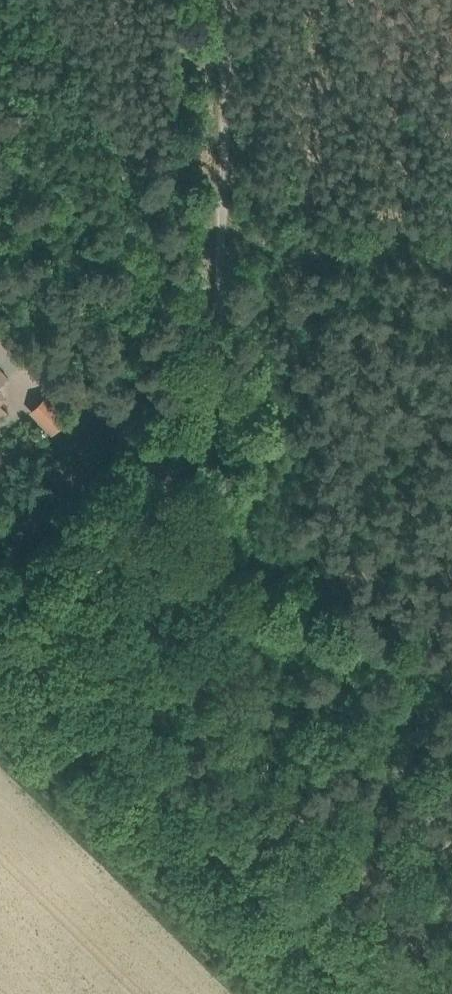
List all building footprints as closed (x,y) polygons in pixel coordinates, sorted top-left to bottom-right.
[(9,377),(0,368),(0,385),(9,377)] [(48,392),(30,410),(54,433),(72,415),(48,392)] [(8,411),(0,402),(0,419),(8,411)]
